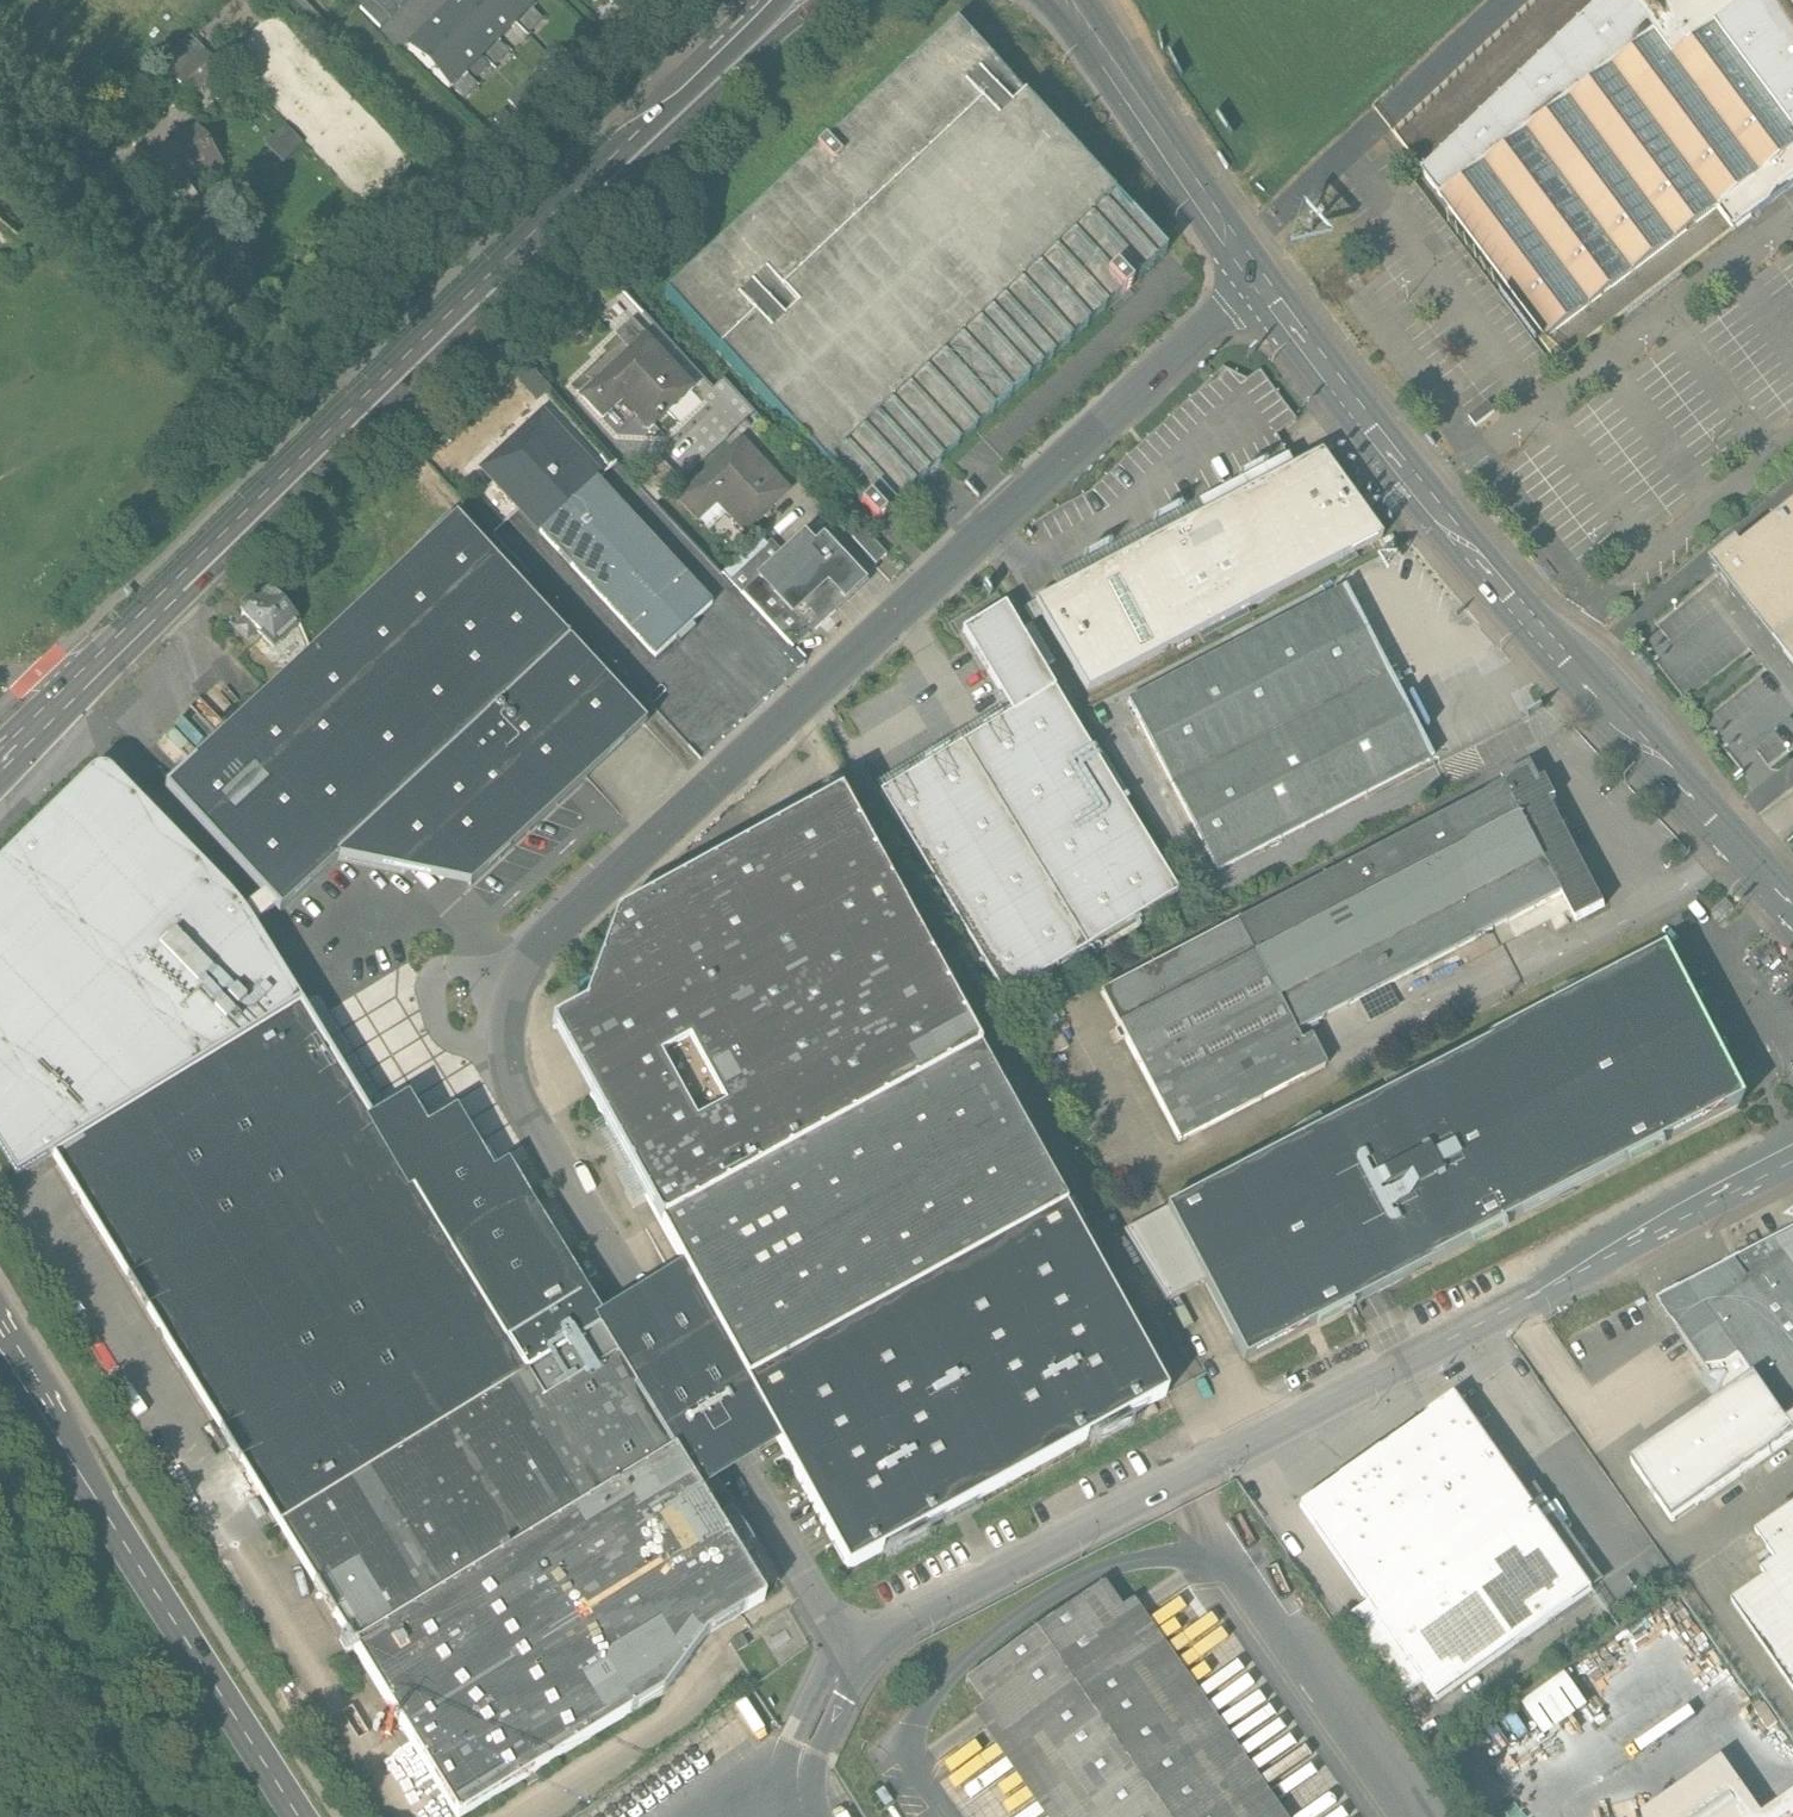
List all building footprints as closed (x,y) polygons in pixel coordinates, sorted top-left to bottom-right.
[(373,0),(366,0),(360,7),(380,27),(390,17),(373,0)] [(393,0),(373,0),(390,17),(400,7),(393,0)] [(459,0),(457,0),(442,15),(482,56),(499,39),(459,0)] [(492,0),(459,0),(499,39),(515,23),(492,0)] [(526,0),(492,0),(515,23),(532,6),(526,0)] [(1421,168),(1439,193),(1439,192),(1545,333),(1716,205),(1733,227),(1734,227),(1751,214),(1792,182),(1792,0),(1601,0),(1421,168)] [(482,56),(442,15),(425,32),(466,72),(482,56)] [(960,31),(673,293),(880,527),(929,481),(1168,259),(960,31)] [(466,72),(425,32),(408,49),(449,89),(466,72)] [(189,35),(159,62),(184,89),(214,61),(189,35)] [(196,127),(176,140),(175,139),(166,145),(167,146),(128,173),(150,204),(199,171),(203,178),(222,165),(196,127)] [(639,314),(613,338),(627,353),(645,336),(657,350),(665,342),(639,314)] [(657,350),(645,336),(627,353),(582,395),(602,417),(621,399),(649,428),(692,387),(657,350)] [(1081,503),(1026,531),(1055,576),(1284,464),(1274,443),(1293,430),(1259,380),(1242,391),(1218,374),(1081,503)] [(1487,401),(1468,416),(1475,426),(1495,411),(1487,401)] [(611,475),(549,407),(485,465),(549,534),(660,656),(715,606),(603,483),(611,475)] [(794,490),(745,441),(685,503),(704,529),(726,510),(750,535),(794,490)] [(1103,700),(1396,550),(1330,454),(1043,600),(1103,700)] [(1742,551),(1737,545),(1710,566),(1717,575),(1730,592),(1744,582),(1788,637),(1792,633),(1792,510),(1742,551)] [(458,520),(151,784),(263,904),(279,921),(337,863),(465,888),(641,721),(458,520)] [(784,555),(742,594),(792,649),(863,583),(822,539),(813,548),(803,537),(784,555)] [(742,594),(784,555),(770,540),(728,579),(742,594)] [(1442,768),(1358,594),(1140,707),(1226,874),(1442,768)] [(962,625),(966,640),(914,668),(965,749),(886,793),(1009,1008),(1089,962),(1067,916),(1158,860),(1007,595),(962,625)] [(241,924),(110,772),(101,769),(92,773),(0,868),(0,1151),(17,1178),(53,1155),(455,1816),(461,1816),(661,1696),(703,1635),(764,1597),(704,1509),(782,1456),(851,1583),(1167,1411),(846,799),(611,932),(580,1024),(554,1040),(679,1276),(599,1323),(513,1172),(499,1181),(462,1121),(434,1137),(413,1107),(369,1132),(304,1016),(256,940),(269,929),(279,921),(263,904),(253,913),(241,924)] [(1613,914),(1541,775),(1105,998),(1183,1150),(1342,1069),(1326,1034),(1571,906),(1583,929),(1613,914)] [(1721,1126),(1642,958),(1146,1204),(1232,1378),(1365,1309),(1381,1301),(1721,1126)] [(1633,1471),(1678,1530),(1792,1450),(1792,1236),(1666,1303),(1739,1401),(1633,1471)] [(1444,1703),(1599,1596),(1465,1404),(1310,1511),(1444,1703)] [(1760,1535),(1780,1568),(1740,1597),(1792,1675),(1792,1513),(1760,1535)] [(1128,1609),(987,1706),(1065,1816),(1273,1816),(1128,1609)] [(789,1629),(773,1637),(780,1651),(796,1642),(789,1629)] [(1729,1763),(1649,1816),(1770,1816),(1729,1763)]
